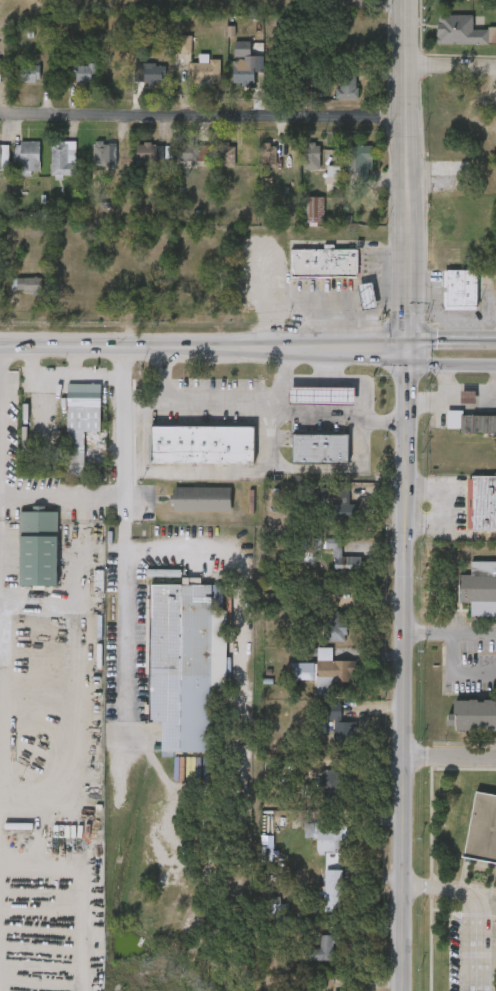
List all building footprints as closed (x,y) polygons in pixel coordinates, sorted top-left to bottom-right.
[(473,28),(495,28),(495,44),(437,44),(437,15),(473,15),(473,28)] [(256,56),(255,86),(232,85),(233,66),(243,66),(243,59),(234,58),(234,42),(250,42),(250,56),(256,56)] [(181,54),(181,44),(190,44),(190,54),(181,54)] [(220,61),(220,84),(192,84),(192,61),(220,61)] [(135,82),(135,64),(166,64),(166,82),(135,82)] [(40,65),(40,82),(20,82),(20,65),(40,65)] [(96,65),(96,84),(73,84),(73,65),(96,65)] [(357,100),(336,100),(336,76),(357,76),(357,100)] [(51,176),(51,141),(75,141),(75,176),(51,176)] [(116,166),(93,166),(93,141),(116,141),(116,166)] [(14,172),(14,142),(39,142),(39,172),(14,172)] [(261,168),(261,143),(276,143),(276,168),(261,168)] [(319,170),(303,170),(303,143),(319,143),(319,170)] [(136,160),(136,144),(166,144),(166,160),(136,160)] [(208,144),(208,162),(178,162),(178,144),(208,144)] [(8,170),(0,170),(0,145),(8,145),(8,170)] [(234,168),(219,168),(219,145),(234,145),(234,168)] [(372,165),(345,165),(346,146),(372,146),(372,165)] [(327,191),(340,191),(339,166),(326,167),(327,191)] [(324,197),(324,223),(302,223),(302,197),(324,197)] [(289,248),(356,248),(356,277),(289,277),(289,248)] [(443,271),(476,271),(476,311),(443,311),(443,271)] [(11,278),(43,278),(43,293),(11,293),(11,278)] [(369,282),(355,285),(360,310),(374,307),(369,282)] [(66,381),(68,478),(106,477),(105,405),(98,405),(97,381),(66,381)] [(286,387),(286,405),(329,404),(352,404),(352,386),(329,386),(286,387)] [(475,392),(461,391),(460,403),(474,404),(475,392)] [(447,414),(495,414),(495,435),(459,435),(459,430),(447,430),(447,414)] [(254,463),(254,426),(151,427),(151,464),(254,463)] [(289,434),(289,464),(344,464),(344,433),(289,434)] [(470,478),(495,478),(495,533),(470,533),(470,478)] [(229,487),(229,511),(171,511),(171,487),(229,487)] [(317,488),(350,488),(350,519),(328,519),(328,499),(317,499),(317,488)] [(18,511),(56,511),(55,586),(18,586),(18,511)] [(360,572),(327,572),(327,540),(342,540),(342,557),(360,557),(360,572)] [(471,562),(495,562),(495,603),(458,603),(458,576),(471,576),(471,562)] [(159,751),(159,721),(147,721),(148,585),(209,585),(208,751),(159,751)] [(335,603),(350,606),(352,595),(336,593),(335,603)] [(345,641),(322,641),(322,611),(345,611),(345,641)] [(330,661),(353,661),(352,683),(344,683),(344,697),(316,696),(316,680),(291,680),(291,662),(317,663),(317,648),(331,648),(330,661)] [(454,701),(495,701),(495,731),(453,731),(454,701)] [(325,703),(341,703),(341,730),(334,730),(334,718),(325,718),(325,703)] [(342,771),(321,771),(323,809),(344,809),(342,771)] [(474,795),(495,799),(495,869),(461,862),(474,795)] [(346,828),(346,850),(317,850),(317,828),(346,828)] [(343,910),(324,910),(324,869),(343,869),(343,910)] [(280,897),(268,897),(269,918),(288,917),(287,904),(281,904),(280,897)] [(309,960),(309,948),(320,948),(320,934),(335,934),(335,960),(309,960)]
